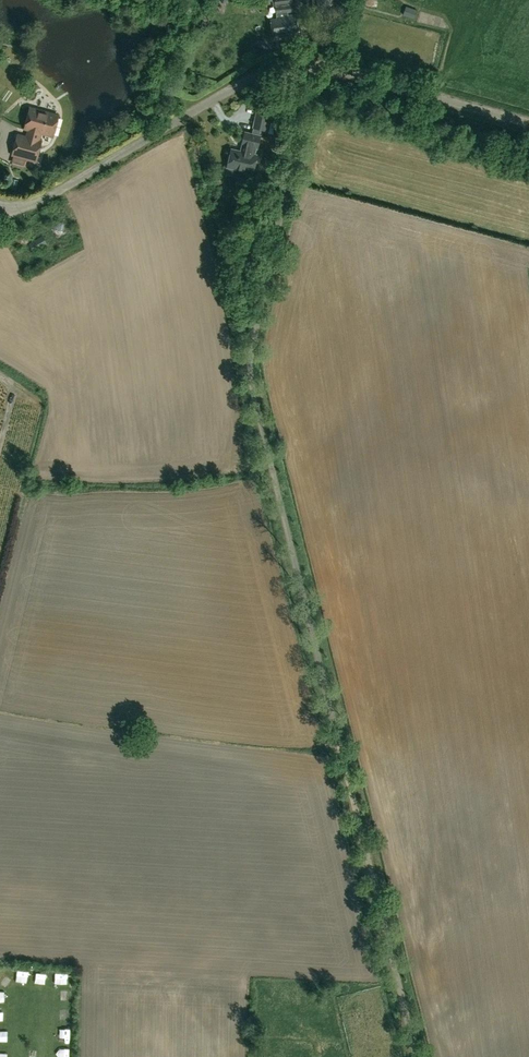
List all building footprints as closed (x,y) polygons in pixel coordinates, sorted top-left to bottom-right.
[(292,0),(273,0),(275,14),(294,12),(292,0)] [(299,34),(297,15),(270,19),(273,35),(284,34),(284,36),(299,34)] [(30,107),(25,129),(28,129),(26,137),(18,135),(11,157),(13,157),(27,161),(36,164),(41,141),(39,140),(40,136),(53,139),(58,115),(30,107)] [(253,127),(266,130),(270,111),(258,108),(253,127)] [(255,154),(256,148),(257,148),(260,135),(245,132),(242,144),(242,145),(241,151),(231,149),(227,167),(253,173),(257,155),(255,154)] [(27,161),(13,157),(11,165),(24,168),(27,161)] [(61,221),(57,226),(63,233),(68,228),(61,221)] [(42,235),(29,243),(34,252),(47,244),(42,235)] [(61,1038),(69,1037),(69,1025),(61,1026),(61,1038)]
